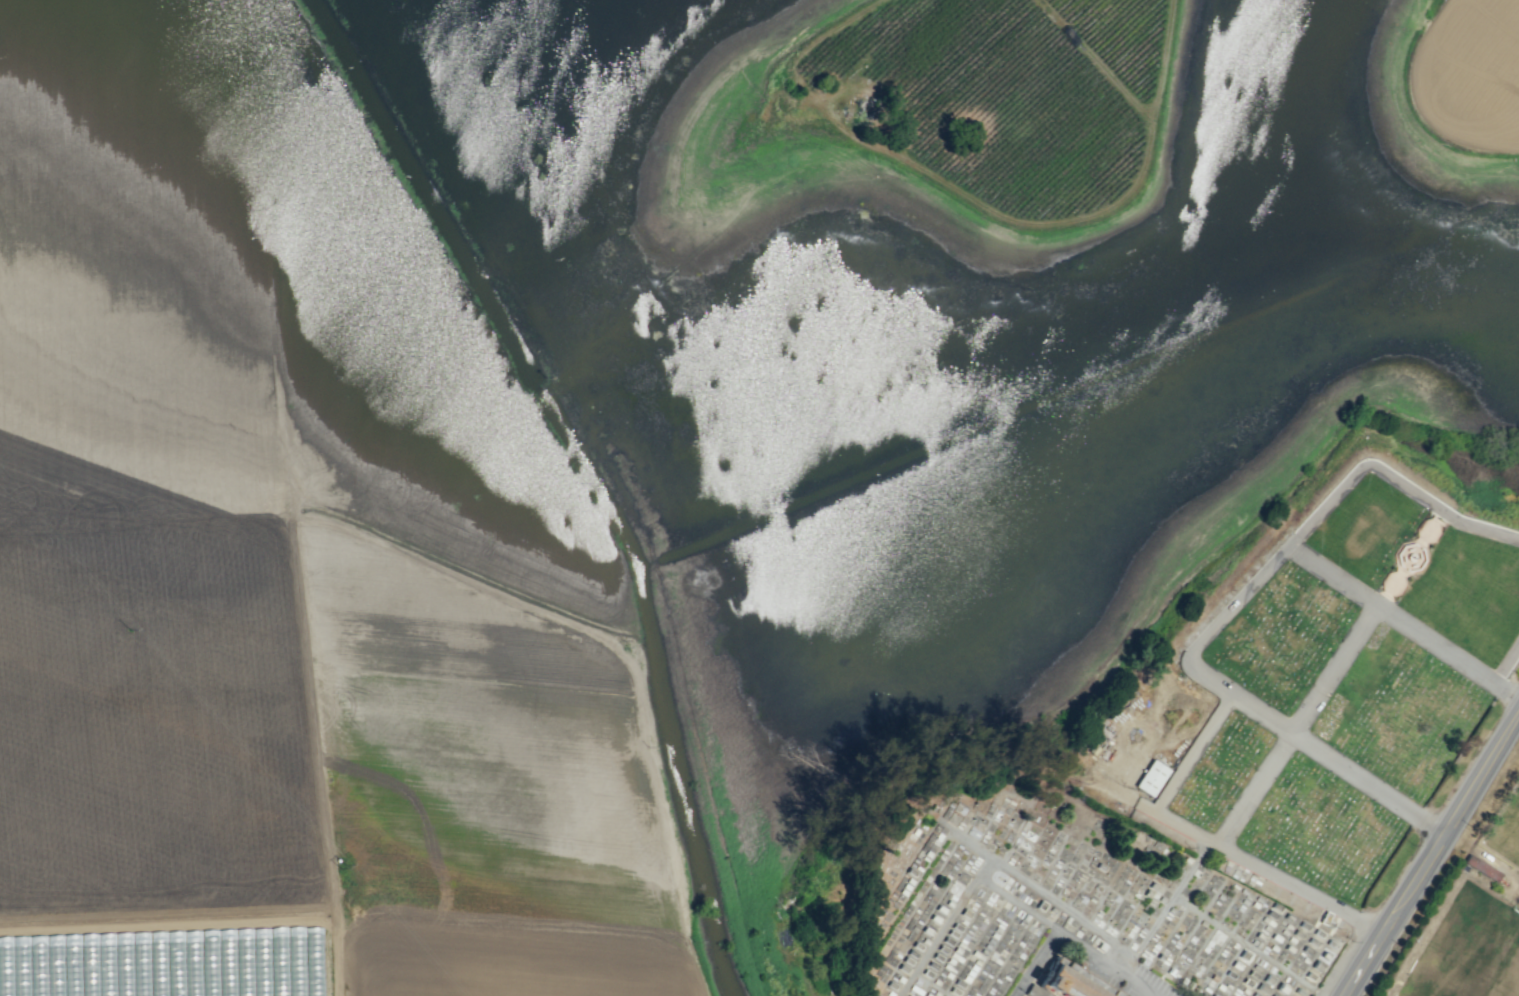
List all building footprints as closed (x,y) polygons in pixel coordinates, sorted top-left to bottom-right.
[(1151,797),(1168,769),(1151,759),(1134,786),(1151,797)] [(1497,880),(1501,871),(1467,855),(1462,865),(1497,880)] [(1055,953),(1030,995),(1115,995),(1118,990),(1055,953)]
